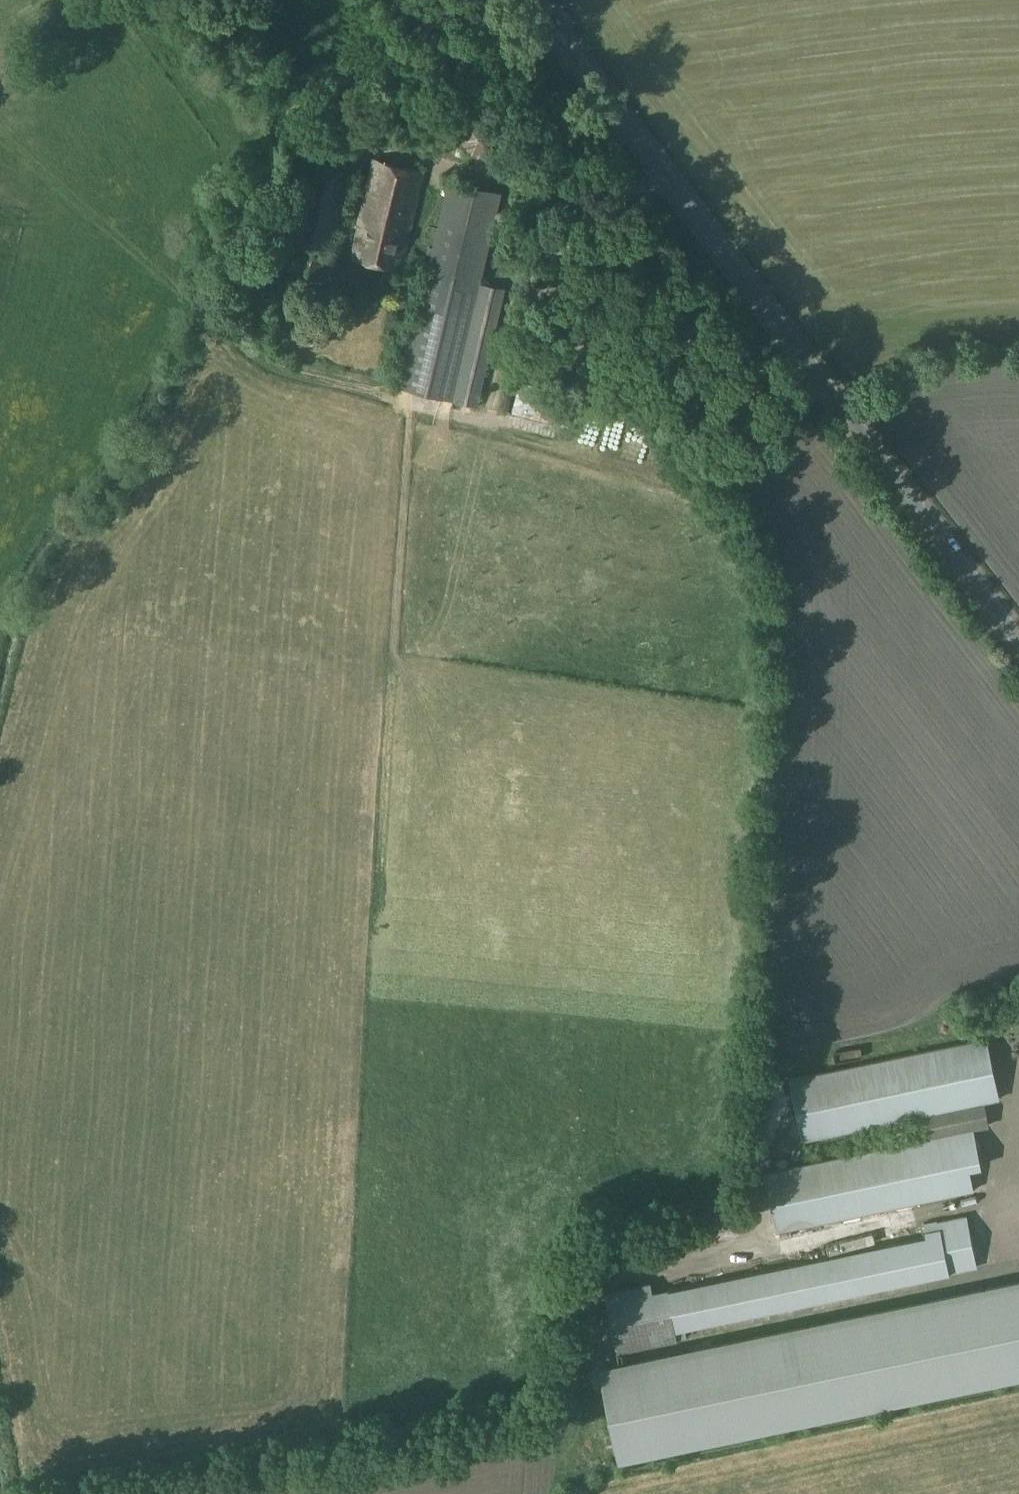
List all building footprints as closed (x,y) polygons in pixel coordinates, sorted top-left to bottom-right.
[(485,116),(465,120),(459,139),(472,154),(491,150),(498,131),(485,116)] [(352,256),(402,268),(424,170),(374,159),(352,256)] [(449,180),(401,387),(478,406),(506,289),(481,283),(502,193),(449,180)] [(356,290),(360,268),(313,258),(307,279),(356,290)] [(924,1114),(929,1137),(764,1172),(776,1232),(974,1190),(969,1168),(983,1166),(975,1129),(990,1126),(985,1101),(997,1098),(985,1037),(789,1079),(801,1139),(924,1114)] [(686,1330),(977,1269),(968,1215),(936,1222),(938,1228),(924,1231),(925,1235),(667,1289),(667,1287),(653,1290),(651,1282),(605,1291),(617,1352),(677,1339),(687,1338),(686,1330)] [(600,1369),(618,1455),(1018,1372),(1018,1282),(600,1369)]
